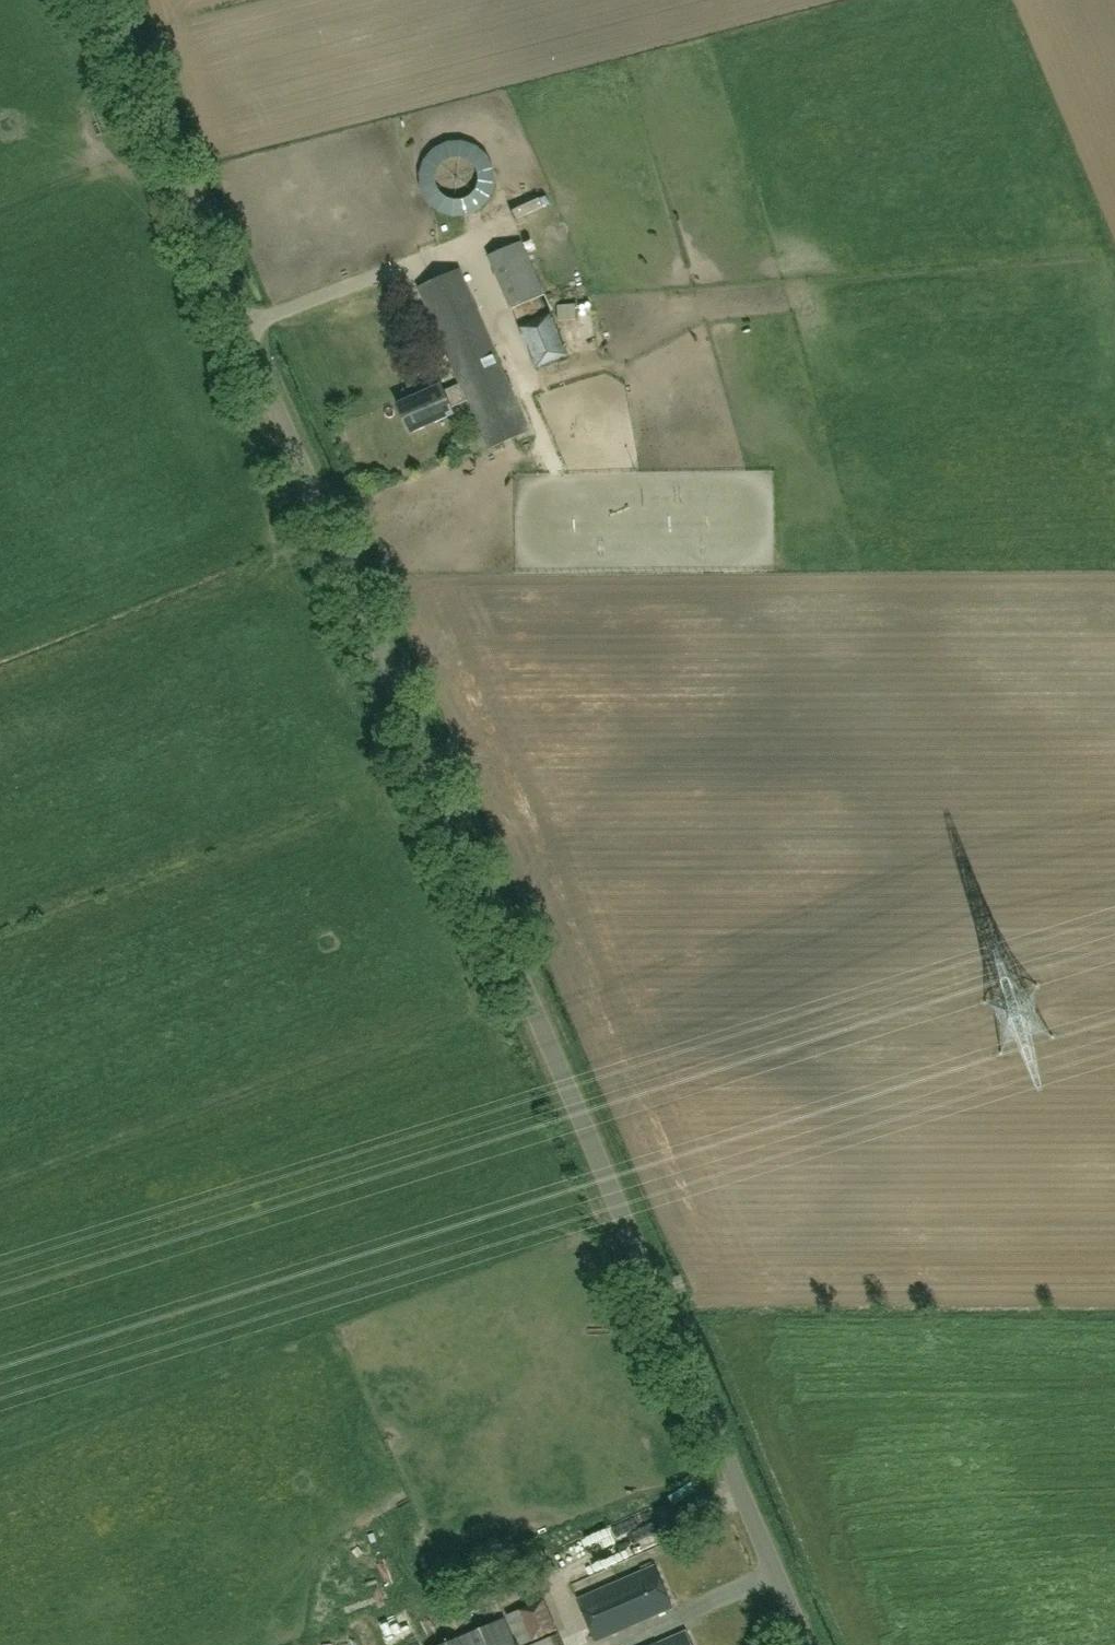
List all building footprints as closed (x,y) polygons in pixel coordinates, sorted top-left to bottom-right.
[(488,256),(510,308),(543,294),(522,242),(488,256)] [(441,385),(395,405),(408,434),(454,414),(452,409),(466,402),(487,450),(530,432),(460,269),(417,287),(456,379),(442,385),(441,385)] [(577,319),(576,304),(557,305),(558,320),(577,319)] [(535,368),(568,355),(553,312),(518,326),(535,368)] [(577,1601),(596,1643),(673,1607),(654,1565),(577,1601)] [(519,1644),(522,1644),(558,1630),(544,1598),(506,1615),(519,1644)] [(455,1640),(457,1644),(517,1644),(506,1618),(455,1640)] [(684,1630),(651,1644),(691,1644),(684,1630)] [(530,1644),(565,1644),(559,1632),(530,1644)]
